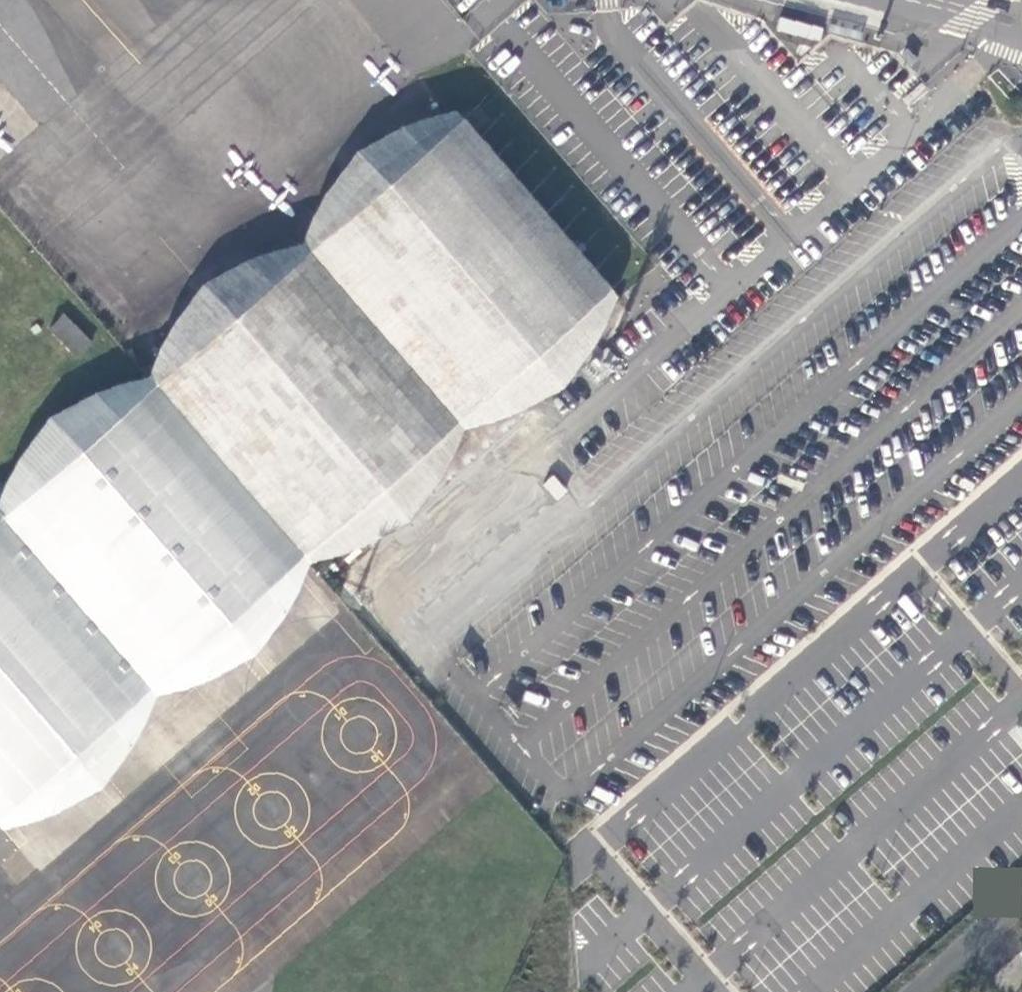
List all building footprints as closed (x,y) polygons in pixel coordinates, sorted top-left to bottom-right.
[(301,237),(461,427),(502,419),(565,389),(601,340),(616,292),(456,107),(408,123),(353,147),(328,185),(301,237)] [(461,427),(301,237),(247,256),(199,278),(177,310),(149,374),(309,561),(353,543),(406,518),(430,486),(449,453),(461,427)] [(157,695),(194,685),(236,662),(260,655),(290,608),(309,561),(149,374),(93,386),(49,412),(8,471),(0,488),(0,517),(157,695)] [(0,517),(0,825),(1,826),(34,820),(63,808),(93,790),(105,784),(130,751),(146,723),(157,695),(0,517)]
